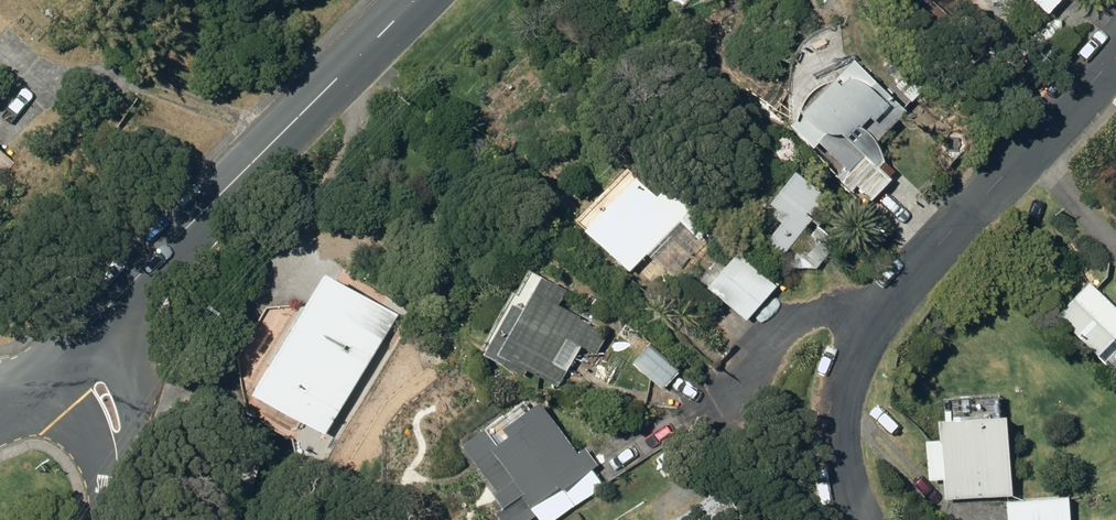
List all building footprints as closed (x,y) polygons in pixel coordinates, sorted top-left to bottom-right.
[(678,11),(689,0),(666,0),(678,11)] [(1046,15),(1060,0),(1031,0),(1046,15)] [(883,163),(873,145),(906,111),(853,60),(788,127),(811,149),(817,143),(843,169),(834,177),(848,191),(853,185),(870,202),(890,181),(877,168),(883,163)] [(10,165),(0,156),(0,177),(10,165)] [(623,171),(577,224),(584,230),(581,234),(627,273),(644,254),(672,278),(692,254),(667,233),(680,219),(623,171)] [(768,206),(800,230),(822,201),(790,177),(768,206)] [(705,290),(746,321),(775,283),(734,252),(705,290)] [(579,314),(553,301),(562,284),(537,270),(535,274),(528,270),(516,292),(513,291),(509,299),(505,297),(477,349),(521,372),(524,367),(556,385),(577,344),(594,353),(605,332),(577,317),(579,314)] [(268,362),(254,384),(260,387),(257,393),(320,431),(392,311),(329,273),(327,277),(322,274),(303,304),(296,306),(266,355),(268,362)] [(1052,319),(1095,359),(1115,336),(1115,310),(1086,282),(1052,319)] [(623,323),(615,334),(632,347),(640,336),(623,323)] [(654,340),(636,360),(667,388),(685,368),(654,340)] [(596,464),(582,445),(574,451),(536,399),(527,406),(521,398),(460,442),(493,487),(489,489),(502,507),(495,513),(500,519),(504,519),(509,516),(512,519),(525,519),(535,512),(541,519),(551,519),(603,483),(592,467),(596,464)] [(938,454),(927,454),(928,475),(942,474),(943,501),(1005,497),(1000,420),(936,424),(938,454)] [(1067,499),(1007,506),(1009,519),(1069,519),(1067,499)]
